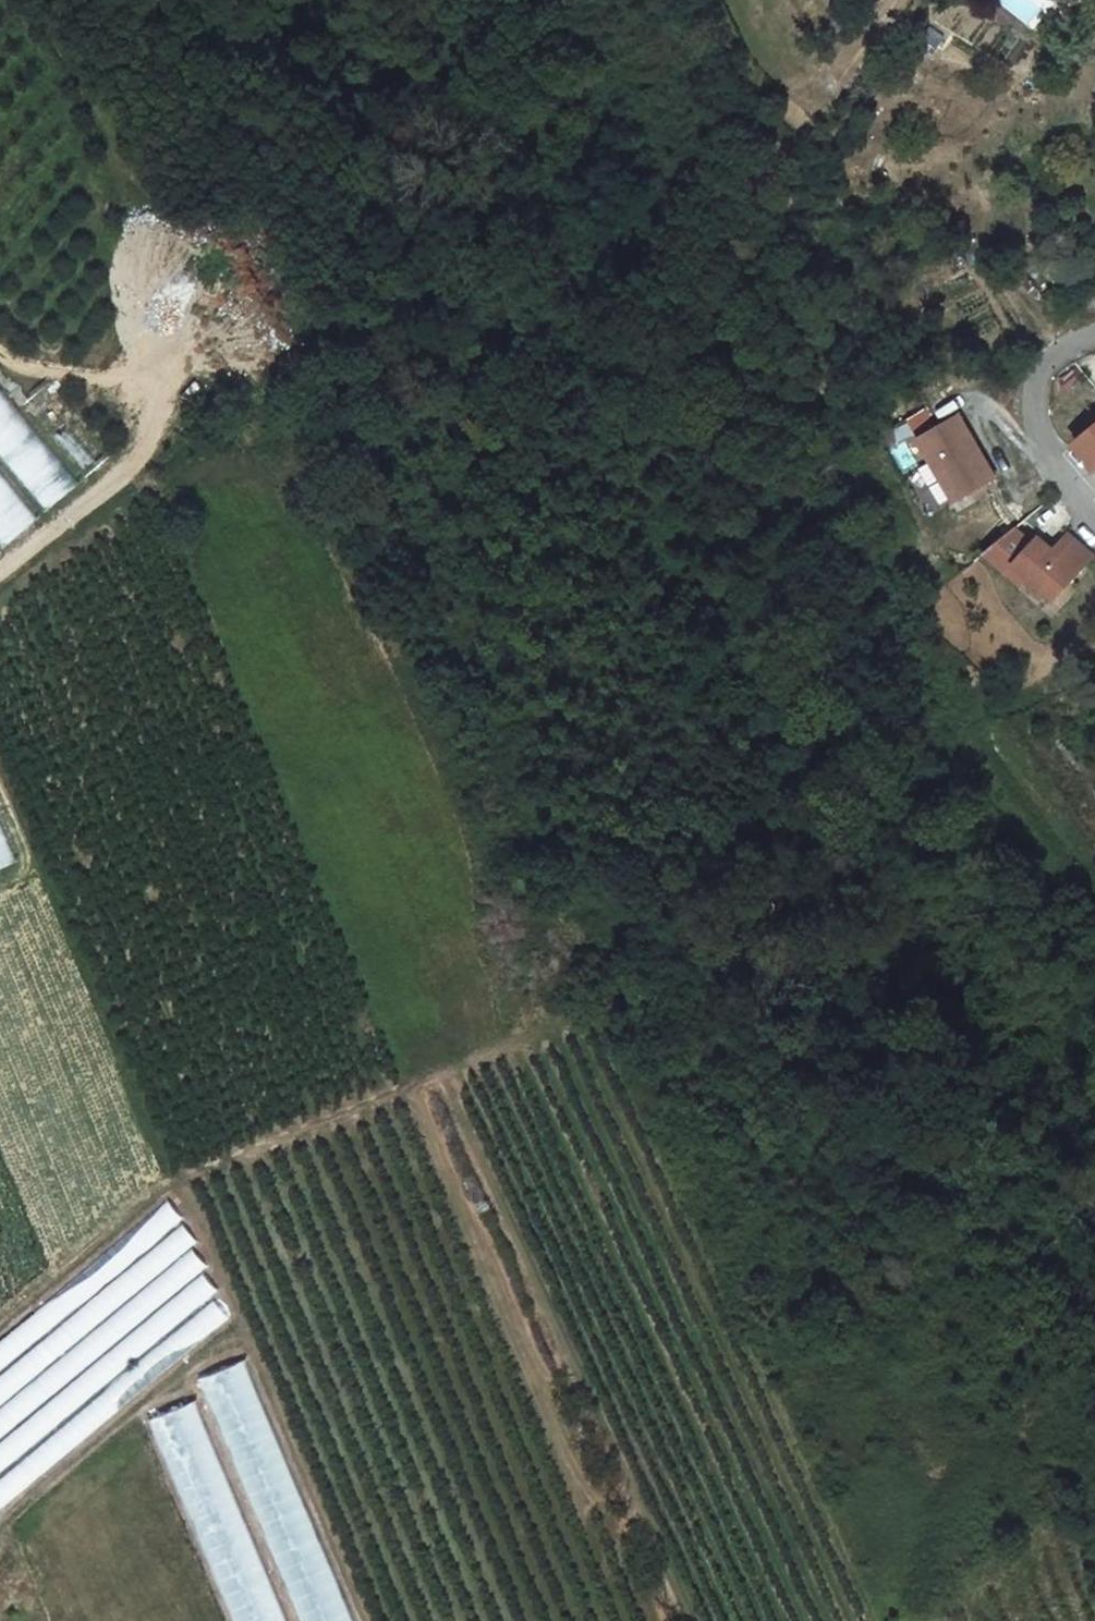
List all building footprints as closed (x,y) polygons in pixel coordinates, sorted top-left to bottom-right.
[(26,403),(84,471),(104,453),(48,384),(26,403)] [(46,508),(78,481),(0,389),(0,453),(46,508)] [(956,416),(917,439),(953,501),(993,478),(956,416)] [(1072,444),(1094,470),(1094,469),(1094,425),(1072,444)] [(5,543),(36,516),(0,473),(0,537),(5,543)] [(1037,538),(1014,564),(1054,599),(1091,556),(1066,534),(1052,551),(1037,538)] [(15,860),(0,827),(0,867),(15,860)] [(0,1341),(0,1372),(183,1218),(168,1200),(0,1341)] [(0,1375),(0,1406),(197,1241),(182,1223),(0,1375)] [(0,1408),(0,1439),(208,1266),(192,1248),(0,1408)] [(0,1443),(0,1473),(217,1292),(202,1274),(0,1443)] [(0,1479),(0,1510),(230,1318),(214,1300),(0,1479)] [(247,1360),(204,1378),(308,1620),(357,1620),(247,1360)] [(198,1399),(154,1419),(240,1620),(289,1620),(198,1399)]
